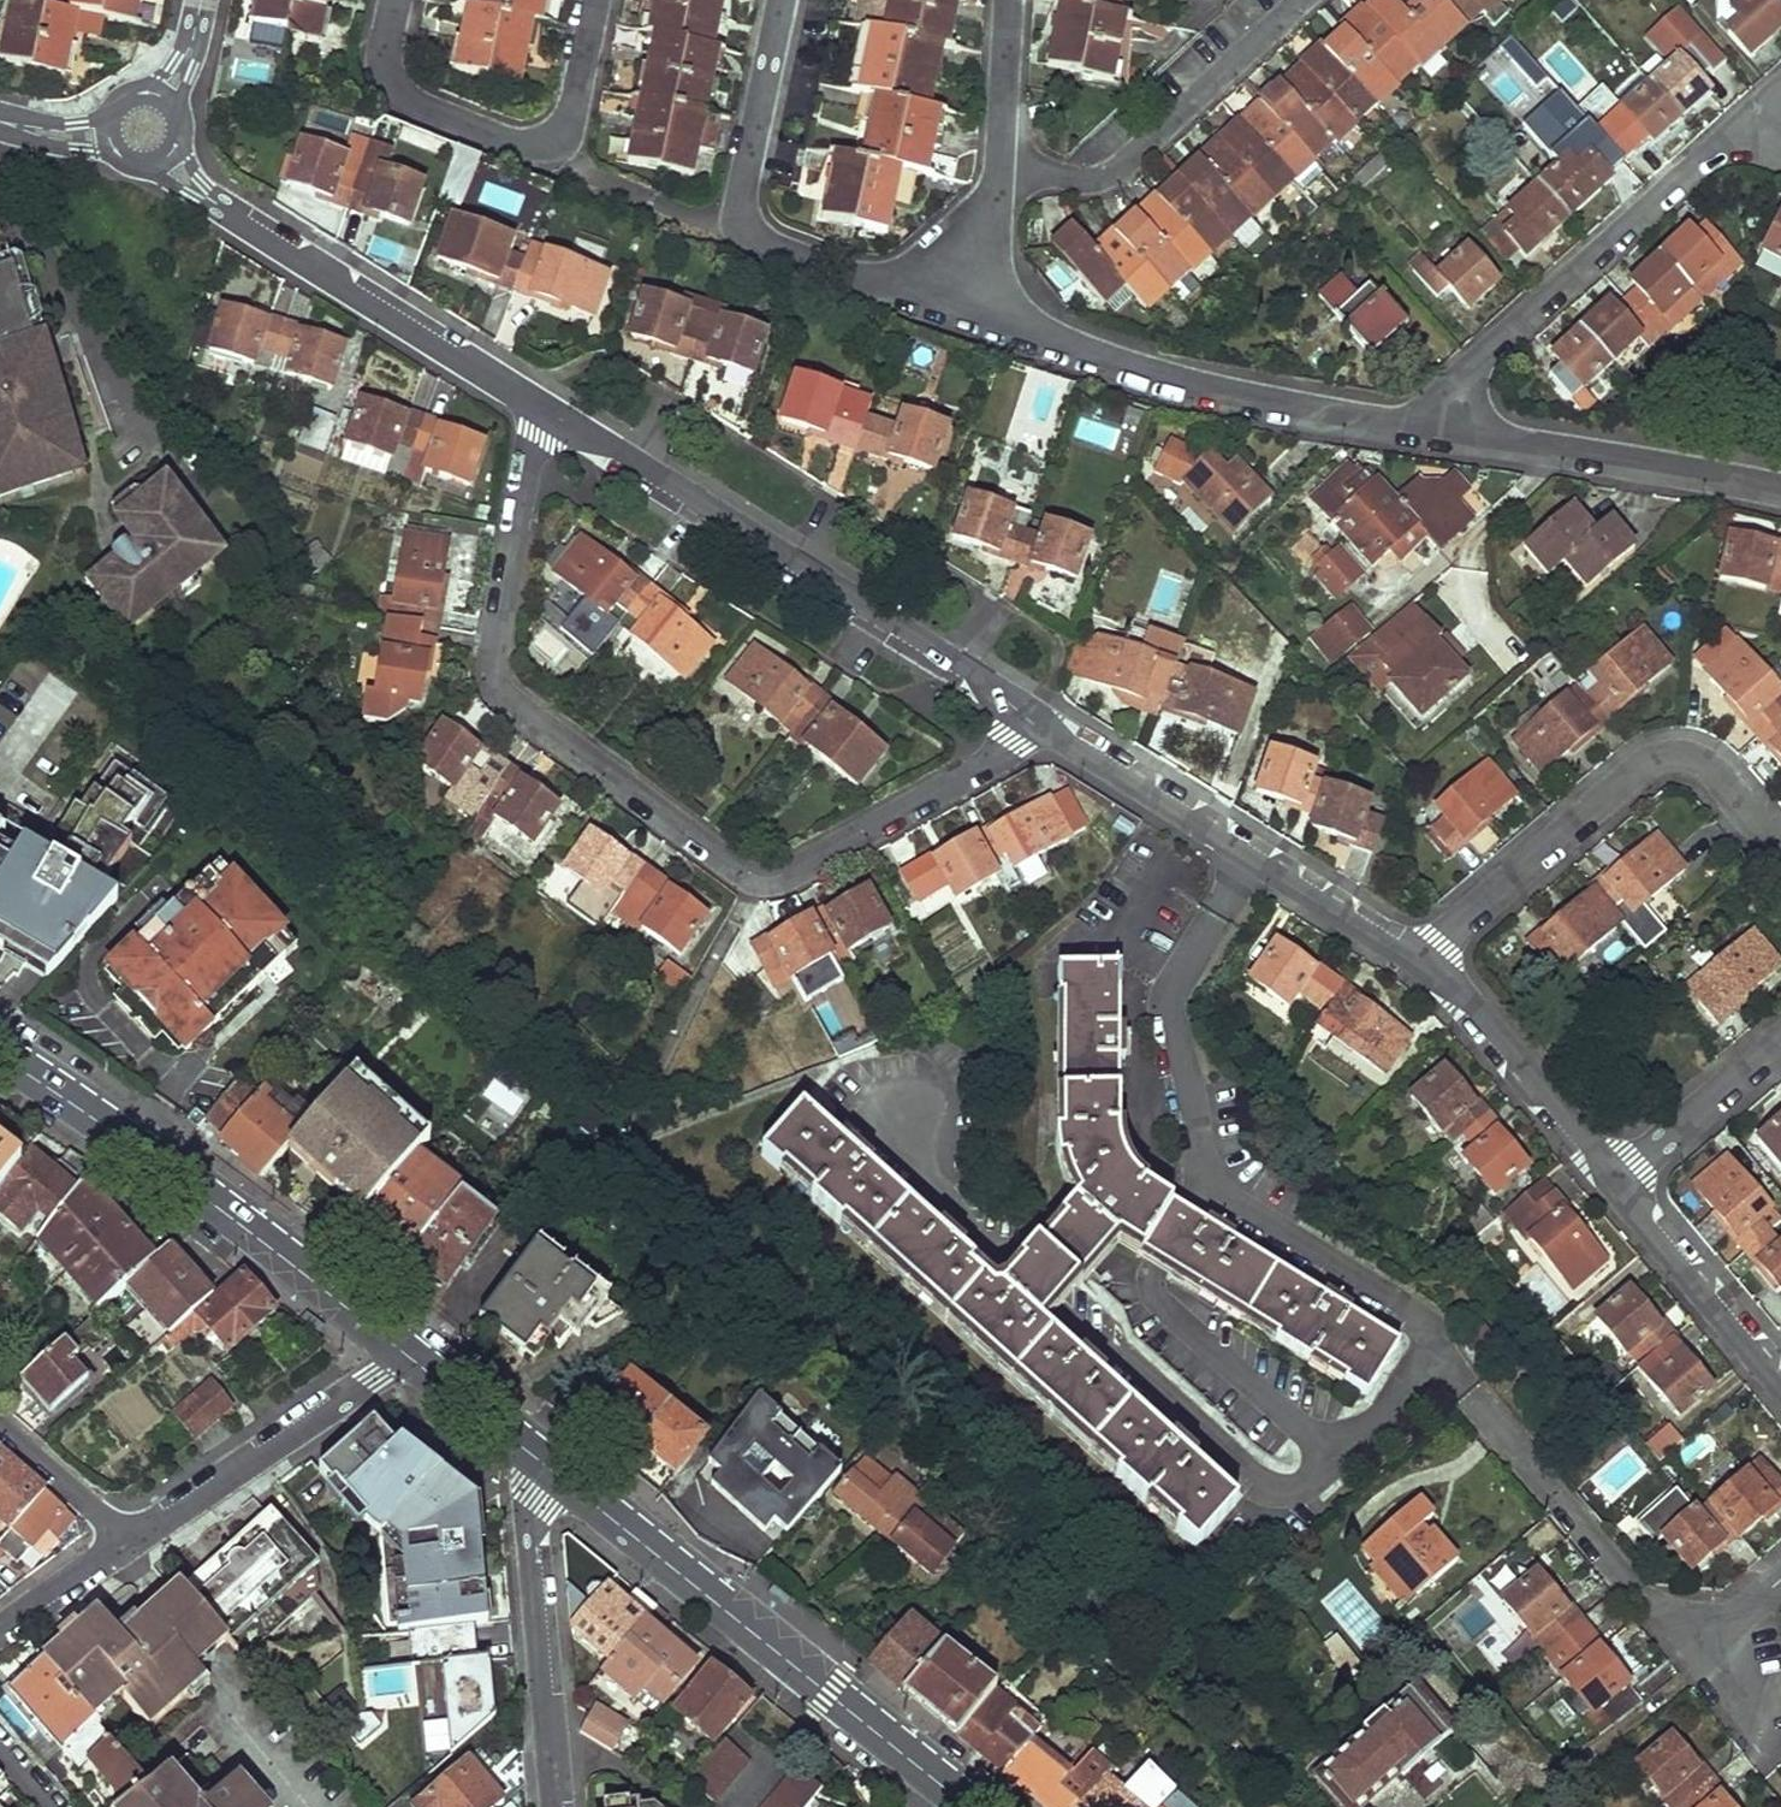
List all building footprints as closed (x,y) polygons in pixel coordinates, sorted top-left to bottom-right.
[(0,50),(0,64),(30,70),(44,7),(10,0),(2,0),(0,12),(0,16),(6,17),(0,50)] [(101,18),(135,25),(140,1),(151,3),(151,0),(104,0),(101,18)] [(254,29),(284,34),(291,0),(260,0),(254,29)] [(284,34),(318,40),(327,0),(291,0),(284,34)] [(458,10),(465,11),(474,13),(497,18),(505,20),(509,0),(460,0),(458,10)] [(505,20),(534,25),(539,27),(544,0),(509,0),(505,20)] [(642,5),(654,8),(650,32),(656,33),(682,39),(690,0),(644,0),(642,5)] [(682,39),(688,40),(715,46),(724,1),(733,2),(733,0),(690,0),(682,39)] [(884,31),(904,34),(918,37),(925,0),(891,0),(884,31)] [(918,37),(945,43),(950,44),(960,0),(925,0),(918,37)] [(1046,65),(1079,71),(1091,8),(1082,6),(1053,0),(1048,0),(1044,18),(1055,20),(1046,65)] [(1082,6),(1091,8),(1115,13),(1118,0),(1083,0),(1082,6)] [(1440,51),(1407,15),(1393,0),(1368,0),(1360,8),(1417,69),(1419,71),(1440,51)] [(1466,27),(1443,3),(1441,0),(1423,0),(1407,15),(1440,51),(1466,27)] [(1491,22),(1494,25),(1508,11),(1500,3),(1498,0),(1446,0),(1443,3),(1466,27),(1472,22),(1481,31),(1491,22)] [(1716,18),(1747,54),(1780,24),(1780,6),(1775,0),(1717,0),(1716,18)] [(1397,87),(1417,69),(1360,8),(1358,5),(1338,23),(1341,27),(1397,87)] [(1680,120),(1713,91),(1699,76),(1708,69),(1711,73),(1725,60),(1677,6),(1643,37),(1666,62),(1645,81),(1680,120)] [(44,7),(30,70),(63,77),(73,31),(77,13),(67,11),(44,7)] [(1091,8),(1079,71),(1110,77),(1117,53),(1129,56),(1128,32),(1122,31),(1126,16),(1115,13),(1091,8)] [(465,11),(454,75),(483,82),(497,18),(474,13),(465,11)] [(101,18),(77,13),(73,31),(98,36),(102,19),(101,18)] [(497,18),(483,82),(516,89),(526,41),(535,42),(534,25),(505,20),(497,18)] [(1399,89),(1397,87),(1341,27),(1320,47),(1375,106),(1378,109),(1399,89)] [(860,41),(852,62),(865,65),(859,91),(869,94),(892,99),(904,34),(884,31),(873,28),(870,43),(860,41)] [(656,33),(643,97),(674,103),(688,40),(682,39),(656,33)] [(904,34),(892,99),(908,102),(925,106),(935,59),(944,60),(945,43),(918,37),(904,34)] [(688,40),(674,103),(707,110),(722,47),(715,46),(688,40)] [(1355,125),(1375,106),(1320,47),(1316,43),(1296,62),(1298,64),(1355,125)] [(1356,127),(1355,125),(1298,64),(1278,83),(1333,143),(1336,146),(1356,127)] [(1313,161),(1333,143),(1278,83),(1276,81),(1256,100),(1313,161)] [(1650,146),(1680,120),(1645,81),(1616,107),(1608,99),(1597,109),(1635,151),(1646,141),(1650,146)] [(872,112),(863,158),(868,160),(894,165),(908,102),(892,99),(869,94),(863,110),(872,112)] [(643,97),(629,162),(661,168),(674,103),(643,97)] [(1313,161),(1256,100),(1235,119),(1294,182),(1315,163),(1313,161)] [(908,102),(894,165),(908,168),(928,171),(942,109),(925,106),(908,102)] [(674,103),(661,168),(693,174),(702,130),(712,132),(710,110),(707,110),(674,103)] [(1597,167),(1613,153),(1581,116),(1565,129),(1587,156),(1597,167)] [(1274,201),(1294,182),(1235,119),(1215,137),(1274,201)] [(1253,220),(1274,201),(1215,137),(1194,157),(1253,220)] [(344,213),(357,178),(339,171),(342,160),(303,146),(288,185),(326,200),(325,205),(344,213)] [(390,154),(368,146),(344,213),(367,221),(368,215),(406,229),(422,188),(382,172),(390,154)] [(461,202),(473,154),(453,149),(441,197),(461,202)] [(833,169),(823,216),(855,222),(868,160),(863,158),(828,151),(822,166),(833,169)] [(1354,194),(1386,166),(1376,156),(1346,183),(1354,194)] [(1565,218),(1607,179),(1597,167),(1587,156),(1573,167),(1565,159),(1536,185),(1565,218)] [(1253,220),(1194,157),(1174,176),(1231,238),(1242,249),(1263,230),(1253,220)] [(868,160),(855,222),(888,229),(897,183),(906,185),(908,168),(894,165),(868,160)] [(1211,257),(1231,238),(1174,176),(1153,195),(1211,257)] [(1565,218),(1536,185),(1478,236),(1501,261),(1515,247),(1523,255),(1565,218)] [(1191,275),(1211,257),(1153,195),(1151,193),(1132,211),(1191,275)] [(1191,275),(1132,211),(1110,231),(1168,293),(1170,292),(1181,304),(1201,286),(1191,275)] [(1761,252),(1780,262),(1780,214),(1761,252)] [(511,291),(523,259),(507,253),(510,240),(453,219),(438,259),(478,274),(477,279),(511,291)] [(1103,306),(1124,286),(1089,248),(1067,225),(1046,245),(1103,306)] [(1710,290),(1738,264),(1703,226),(1693,236),(1688,232),(1659,258),(1701,304),(1713,294),(1710,290)] [(1148,312),(1168,293),(1110,231),(1109,230),(1089,248),(1124,286),(1148,312)] [(1493,282),(1464,249),(1434,274),(1416,254),(1406,264),(1433,296),(1445,286),(1465,308),(1493,282)] [(27,494),(29,501),(40,498),(37,490),(67,480),(54,442),(64,439),(0,251),(0,502),(27,494)] [(594,316),(607,274),(546,252),(542,265),(523,259),(511,291),(550,305),(551,301),(594,316)] [(1687,318),(1701,304),(1659,258),(1631,282),(1635,287),(1622,298),(1659,338),(1660,339),(1685,315),(1687,318)] [(1407,329),(1369,288),(1356,299),(1338,278),(1317,298),(1370,361),(1407,329)] [(690,360),(700,329),(679,323),(685,309),(644,293),(630,335),(667,348),(667,352),(690,360)] [(1643,350),(1659,338),(1622,298),(1611,308),(1605,305),(1577,331),(1609,364),(1635,341),(1643,350)] [(700,329),(704,315),(685,309),(679,323),(700,329)] [(267,372),(282,329),(261,321),(259,326),(221,312),(207,352),(267,372)] [(749,375),(763,334),(721,321),(716,335),(700,329),(690,360),(707,367),(709,362),(749,375)] [(340,353),(300,340),(301,336),(282,329),(267,372),(262,387),(280,393),(285,378),(328,393),(340,353)] [(1581,389),(1609,364),(1577,331),(1550,357),(1568,376),(1558,387),(1578,409),(1588,399),(1581,389)] [(855,450),(866,418),(835,405),(839,390),(797,375),(781,418),(821,432),(819,438),(855,450)] [(411,464),(426,419),(404,412),(402,416),(364,402),(349,443),(411,464)] [(318,455),(331,419),(307,410),(295,445),(318,455)] [(931,471),(945,429),(903,414),(899,430),(866,418),(855,450),(889,462),(892,457),(931,471)] [(467,484),(482,443),(444,430),(445,425),(426,419),(411,464),(406,480),(423,486),(430,470),(467,484)] [(406,480),(411,464),(349,443),(330,437),(324,454),(405,482),(406,480)] [(1232,533),(1268,499),(1235,464),(1224,473),(1209,458),(1184,480),(1232,533)] [(1416,482),(1402,493),(1398,488),(1390,496),(1368,473),(1350,464),(1311,498),(1368,566),(1386,551),(1414,527),(1424,540),(1434,552),(1469,522),(1440,484),(1418,484),(1416,482)] [(1440,484),(1469,522),(1484,509),(1463,484),(1440,484)] [(108,590),(138,627),(215,563),(205,550),(208,532),(170,485),(127,521),(146,545),(138,551),(136,548),(135,549),(131,547),(124,553),(124,558),(108,570),(118,583),(108,590)] [(1022,530),(1027,517),(968,496),(955,535),(992,550),(993,556),(1011,561),(1022,530)] [(1572,508),(1524,549),(1547,576),(1563,562),(1585,589),(1633,548),(1610,520),(1595,534),(1572,508)] [(1074,578),(1087,539),(1045,523),(1039,537),(1022,530),(1011,561),(1033,568),(1036,564),(1074,578)] [(1424,540),(1414,527),(1386,551),(1396,563),(1424,540)] [(442,585),(450,545),(408,537),(396,596),(389,594),(385,615),(392,616),(440,626),(446,587),(442,585)] [(1771,541),(1769,547),(1728,538),(1720,577),(1764,586),(1767,574),(1780,577),(1780,544),(1771,541)] [(619,620),(647,586),(619,564),(616,565),(581,539),(556,569),(619,620)] [(1359,574),(1337,547),(1316,565),(1319,569),(1311,576),(1331,599),(1359,574)] [(684,673),(710,642),(678,612),(647,586),(619,620),(684,673)] [(1329,666),(1367,633),(1346,608),(1308,642),(1329,666)] [(440,626),(392,616),(377,695),(420,703),(427,665),(433,665),(440,626)] [(1780,715),(1780,690),(1730,630),(1696,657),(1734,704),(1731,707),(1756,737),(1780,715)] [(1636,693),(1668,665),(1641,635),(1578,688),(1588,699),(1608,724),(1638,698),(1636,693)] [(1158,710),(1174,665),(1097,637),(1082,677),(1122,692),(1121,696),(1158,710)] [(1237,733),(1251,693),(1204,675),(1209,654),(1182,643),(1174,665),(1158,710),(1196,724),(1197,719),(1237,733)] [(791,733),(821,695),(791,672),(788,674),(753,647),(728,680),(791,733)] [(1418,715),(1460,678),(1434,649),(1392,685),(1418,715)] [(857,786),(882,751),(849,725),(852,721),(821,695),(791,733),(857,786)] [(1578,750),(1608,724),(1588,699),(1573,710),(1563,699),(1514,741),(1541,774),(1574,746),(1578,750)] [(1756,737),(1780,766),(1780,715),(1756,737)] [(478,809),(510,766),(480,744),(476,747),(444,723),(417,757),(465,795),(463,798),(478,809)] [(1314,816),(1325,785),(1307,779),(1312,763),(1275,750),(1260,789),(1297,804),(1296,809),(1314,816)] [(114,758),(65,829),(119,866),(147,826),(161,836),(182,806),(114,758)] [(1480,827),(1513,798),(1486,764),(1436,806),(1446,819),(1433,831),(1453,855),(1483,831),(1480,827)] [(526,779),(510,766),(478,809),(461,834),(474,845),(495,818),(530,842),(556,807),(524,783),(526,779)] [(1369,853),(1380,822),(1363,815),(1367,801),(1325,785),(1314,816),(1310,826),(1348,840),(1347,846),(1369,853)] [(1068,837),(1085,827),(1065,792),(1049,801),(1068,837)] [(1012,869),(1068,837),(1049,801),(1010,822),(1007,818),(973,837),(997,878),(1000,886),(1015,875),(1012,869)] [(613,911),(645,868),(628,855),(624,858),(590,833),(564,869),(599,896),(597,899),(613,911)] [(957,899),(997,878),(973,837),(939,857),(936,853),(904,871),(920,903),(950,886),(957,899)] [(1634,911),(1681,869),(1654,838),(1622,864),(1619,860),(1589,886),(1593,890),(1610,910),(1622,898),(1634,911)] [(223,891),(234,881),(220,866),(210,875),(223,891)] [(678,953),(703,918),(672,893),(673,889),(645,868),(613,911),(626,922),(631,918),(678,953)] [(180,1053),(287,960),(275,946),(285,937),(234,881),(223,891),(210,875),(108,969),(129,993),(147,1014),(166,1036),(180,1053)] [(54,920),(0,889),(0,958),(11,964),(31,928),(45,936),(54,920)] [(1570,965),(1621,923),(1610,910),(1593,890),(1560,919),(1556,915),(1527,940),(1545,963),(1559,952),(1570,965)] [(843,952),(886,929),(866,892),(831,911),(827,907),(809,916),(831,954),(840,970),(848,963),(843,952)] [(774,985),(831,954),(809,916),(773,937),(770,933),(752,944),(774,985)] [(63,966),(80,933),(64,925),(45,957),(63,966)] [(1780,967),(1780,965),(1754,934),(1704,978),(1715,992),(1703,1005),(1721,1026),(1752,999),(1749,994),(1780,967)] [(1327,1010),(1345,983),(1315,961),(1312,965),(1280,941),(1254,977),(1300,1012),(1312,999),(1327,1010)] [(683,995),(692,978),(667,960),(657,973),(683,995)] [(1366,1392),(1398,1343),(1351,1313),(1354,1307),(1328,1292),(1324,1296),(1232,1238),(1234,1234),(1210,1218),(1206,1222),(1151,1187),(1141,1180),(1134,1174),(1128,1166),(1124,1158),(1123,1150),(1121,1141),(1120,1060),(1125,1059),(1125,1029),(1119,1029),(1117,970),(1059,969),(1059,996),(1063,996),(1064,1134),(1058,1133),(1057,1140),(1058,1148),(1061,1158),(1064,1169),(1068,1182),(1072,1190),(1077,1199),(999,1286),(960,1252),(964,1248),(943,1228),(938,1232),(869,1168),(872,1164),(850,1144),(846,1147),(802,1108),(763,1151),(1196,1548),(1236,1503),(1193,1464),(1196,1459),(1174,1439),(1169,1444),(1101,1380),(1104,1376),(1084,1356),(1079,1360),(1042,1324),(1119,1238),(1366,1392)] [(1703,1005),(1715,992),(1704,978),(1699,973),(1686,984),(1703,1005)] [(1382,1071),(1408,1036),(1375,1012),(1377,1007),(1345,983),(1327,1010),(1308,1035),(1324,1047),(1333,1036),(1382,1071)] [(137,1023),(147,1014),(129,993),(118,1003),(137,1023)] [(147,1014),(137,1023),(156,1046),(166,1036),(147,1014)] [(1464,1134),(1487,1114),(1475,1099),(1471,1101),(1444,1069),(1411,1096),(1450,1146),(1464,1134)] [(259,1181),(307,1128),(275,1100),(267,1107),(239,1081),(208,1119),(226,1134),(218,1144),(233,1157),(259,1181)] [(427,1155),(350,1085),(280,1163),(357,1232),(360,1228),(357,1225),(417,1159),(420,1163),(427,1155)] [(30,1157),(44,1140),(0,1112),(0,1195),(30,1157)] [(1492,1194),(1525,1168),(1499,1136),(1502,1133),(1487,1114),(1464,1134),(1474,1147),(1462,1158),(1492,1194)] [(1755,1140),(1780,1171),(1780,1118),(1755,1140)] [(0,1195),(0,1220),(19,1236),(35,1216),(49,1226),(76,1193),(30,1157),(0,1195)] [(459,1197),(461,1194),(420,1163),(417,1159),(357,1225),(360,1228),(375,1239),(387,1223),(416,1247),(459,1197)] [(1745,1251),(1767,1232),(1756,1220),(1768,1208),(1727,1159),(1695,1185),(1722,1218),(1720,1220),(1745,1251)] [(49,1226),(34,1245),(58,1271),(63,1267),(73,1277),(67,1282),(97,1316),(126,1290),(153,1266),(82,1185),(76,1193),(49,1226)] [(1570,1286),(1602,1259),(1576,1227),(1580,1222),(1555,1194),(1531,1214),(1542,1228),(1530,1239),(1570,1286)] [(445,1294),(494,1224),(459,1197),(416,1247),(404,1261),(445,1294)] [(1475,1236),(1495,1219),(1482,1205),(1462,1220),(1467,1226),(1475,1236)] [(404,1261),(416,1247),(387,1223),(375,1239),(404,1261)] [(1780,1248),(1767,1232),(1745,1251),(1770,1281),(1774,1277),(1780,1286),(1780,1246),(1780,1248)] [(597,1336),(624,1314),(537,1249),(482,1324),(536,1365),(550,1347),(560,1353),(582,1325),(597,1336)] [(126,1290),(169,1338),(194,1317),(209,1304),(166,1254),(153,1266),(126,1290)] [(169,1338),(153,1352),(162,1362),(190,1340),(192,1338),(196,1338),(200,1338),(203,1340),(204,1340),(210,1335),(229,1357),(273,1320),(243,1282),(196,1321),(194,1317),(169,1338)] [(1649,1356),(1673,1336),(1660,1320),(1656,1322),(1629,1291),(1596,1319),(1624,1352),(1637,1342),(1649,1356)] [(102,1343),(86,1325),(61,1347),(75,1361),(85,1350),(89,1355),(102,1343)] [(1677,1416),(1710,1388),(1684,1357),(1688,1353),(1673,1336),(1649,1356),(1659,1369),(1648,1380),(1677,1416)] [(61,1347),(18,1386),(47,1418),(84,1386),(68,1367),(75,1361),(61,1347)] [(668,1408),(682,1391),(637,1355),(594,1409),(638,1445),(668,1408)] [(208,1389),(173,1419),(194,1441),(229,1413),(208,1389)] [(785,1532),(840,1472),(757,1396),(706,1461),(717,1470),(708,1480),(763,1530),(772,1520),(785,1532)] [(674,1475),(704,1438),(668,1408),(638,1445),(674,1475)] [(476,1624),(492,1623),(480,1499),(404,1437),(399,1444),(377,1418),(322,1467),(334,1480),(327,1485),(360,1524),(366,1519),(383,1533),(388,1527),(403,1539),(410,1617),(398,1618),(399,1632),(408,1631),(476,1624)] [(1657,1461),(1679,1443),(1665,1427),(1643,1444),(1657,1461)] [(963,1534),(897,1478),(893,1481),(867,1460),(838,1494),(932,1574),(963,1534)] [(12,1534),(44,1499),(0,1461),(0,1523),(12,1534)] [(1780,1505),(1780,1487),(1761,1463),(1712,1503),(1740,1535),(1771,1508),(1774,1511),(1780,1505)] [(1725,1548),(1740,1535),(1712,1503),(1699,1514),(1675,1489),(1636,1523),(1656,1544),(1665,1537),(1693,1567),(1722,1544),(1725,1548)] [(44,1499),(12,1534),(0,1547),(0,1558),(4,1561),(14,1570),(32,1551),(46,1535),(56,1545),(74,1526),(44,1499)] [(1416,1501),(1357,1552),(1371,1569),(1389,1589),(1399,1580),(1414,1598),(1455,1563),(1440,1544),(1435,1549),(1419,1530),(1424,1526),(1432,1519),(1416,1501)] [(268,1522),(182,1593),(226,1645),(239,1660),(312,1598),(315,1577),(268,1522)] [(1424,1526),(1419,1530),(1435,1549),(1440,1544),(1424,1526)] [(56,1545),(46,1535),(32,1551),(43,1560),(56,1545)] [(568,1537),(562,1543),(567,1593),(588,1611),(571,1632),(571,1635),(608,1666),(658,1610),(637,1593),(621,1612),(603,1595),(618,1577),(568,1537)] [(1389,1589),(1371,1569),(1364,1575),(1396,1614),(1414,1598),(1399,1580),(1389,1589)] [(1546,1649),(1582,1619),(1569,1605),(1565,1608),(1535,1572),(1505,1598),(1546,1649)] [(182,1593),(122,1642),(176,1705),(203,1684),(193,1672),(226,1645),(182,1593)] [(608,1666),(596,1679),(628,1707),(639,1694),(656,1710),(694,1669),(655,1635),(669,1620),(658,1610),(608,1666)] [(99,1615),(42,1665),(90,1721),(124,1690),(129,1697),(123,1702),(148,1730),(176,1705),(122,1642),(99,1615)] [(1613,1728),(1642,1703),(1601,1652),(1604,1647),(1582,1619),(1546,1649),(1568,1677),(1564,1681),(1590,1713),(1596,1709),(1613,1728)] [(904,1692),(944,1647),(911,1620),(872,1665),(889,1679),(904,1692)] [(1345,1673),(1374,1650),(1349,1620),(1320,1642),(1345,1673)] [(492,1657),(479,1658),(476,1624),(408,1631),(411,1664),(443,1661),(451,1754),(497,1713),(492,1657)] [(992,1694),(994,1691),(944,1647),(904,1692),(929,1714),(956,1737),(992,1694)] [(42,1665),(9,1694),(75,1773),(87,1763),(123,1805),(148,1786),(90,1721),(42,1665)] [(411,1693),(410,1668),(368,1669),(369,1694),(411,1693)] [(709,1670),(674,1710),(712,1744),(749,1703),(709,1670)] [(1458,1732),(1416,1684),(1364,1728),(1368,1734),(1320,1774),(1348,1806),(1358,1806),(1401,1773),(1405,1777),(1458,1732)] [(1028,1744),(1032,1739),(1011,1721),(1015,1714),(992,1694),(956,1737),(977,1753),(1000,1772),(1028,1744)] [(599,1708),(581,1732),(612,1753),(629,1730),(599,1708)] [(1713,1777),(1701,1763),(1696,1766),(1672,1739),(1640,1767),(1676,1806),(1680,1806),(1713,1777)] [(1110,1772),(1091,1754),(1068,1775),(1028,1744),(1000,1772),(1030,1796),(1045,1806),(1074,1806),(1106,1777),(1110,1772)] [(713,1806),(714,1806),(748,1766),(723,1746),(688,1788),(713,1806)] [(422,1806),(508,1806),(525,1792),(522,1761),(488,1790),(470,1767),(422,1806)] [(121,1806),(194,1806),(166,1772),(148,1786),(123,1805),(121,1806)] [(823,1798),(798,1777),(772,1806),(815,1806),(823,1798)] [(1106,1777),(1074,1806),(1144,1806),(1106,1777)] [(1724,1799),(1728,1793),(1713,1777),(1680,1806),(1731,1806),(1724,1799)] [(236,1781),(205,1806),(257,1806),(236,1781)] [(525,1792),(508,1806),(527,1806),(525,1792)] [(1175,1797),(1164,1806),(1184,1806),(1175,1797)]
